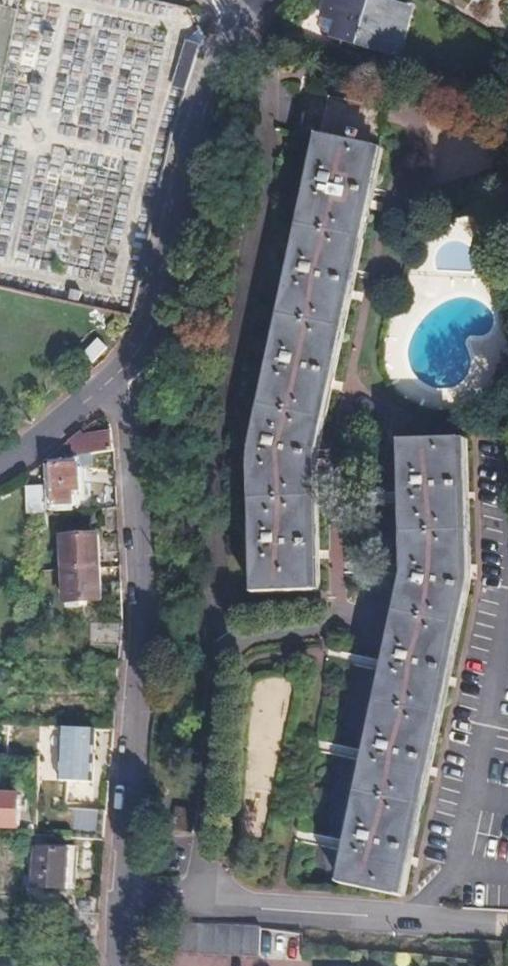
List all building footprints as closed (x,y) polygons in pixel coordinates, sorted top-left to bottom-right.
[(406,5),(386,0),(324,0),(320,16),(324,17),(321,29),(326,38),(340,42),(342,38),(393,51),(406,5)] [(184,87),(198,44),(201,37),(197,30),(185,40),(172,83),(184,87)] [(429,123),(429,167),(468,167),(467,123),(429,123)] [(344,469),(411,157),(342,139),(270,459),(273,597),(350,593),(344,469)] [(110,450),(109,432),(81,436),(72,445),(73,455),(110,450)] [(403,906),(474,591),(471,442),(401,443),(405,588),(337,888),(403,906)] [(77,468),(53,467),(51,505),(71,506),(71,492),(76,493),(77,468)] [(42,513),(42,484),(24,485),(25,513),(42,513)] [(98,598),(94,536),(58,539),(63,601),(98,598)] [(117,644),(118,623),(88,621),(87,642),(117,644)] [(62,729),(42,729),(40,780),(60,780),(62,729)] [(99,731),(65,730),(63,784),(97,785),(99,731)] [(20,796),(0,795),(0,826),(18,828),(20,796)] [(197,814),(179,810),(174,830),(192,835),(197,814)] [(102,842),(104,813),(74,811),(72,839),(102,842)] [(62,889),(66,852),(33,848),(29,885),(62,889)] [(97,915),(98,899),(66,896),(64,913),(97,915)] [(95,945),(97,923),(97,915),(64,913),(62,943),(95,945)] [(264,959),(267,931),(170,925),(168,953),(264,959)]
